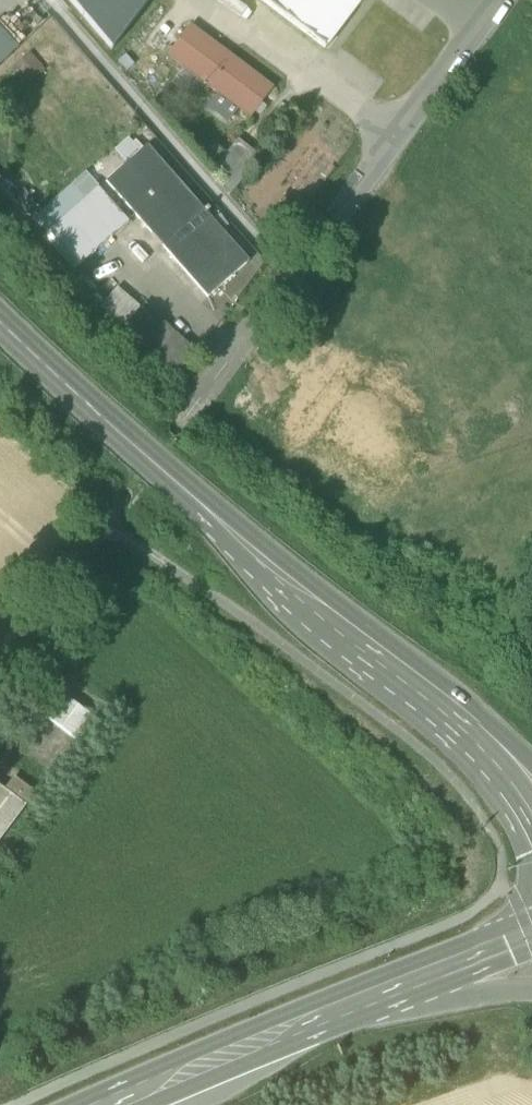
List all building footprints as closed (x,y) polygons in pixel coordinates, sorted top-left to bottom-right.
[(150,0),(69,0),(112,50),(150,0)] [(325,49),(362,0),(260,0),(325,49)] [(168,56),(188,72),(210,43),(190,27),(168,56)] [(18,48),(0,29),(0,65),(18,48)] [(238,109),(250,118),(272,89),(210,43),(188,72),(217,93),(238,109)] [(44,71),(30,54),(13,68),(28,85),(44,71)] [(238,109),(217,93),(205,110),(226,126),(238,109)] [(126,165),(143,150),(135,140),(118,155),(126,165)] [(215,170),(229,196),(258,160),(237,143),(215,170)] [(105,183),(193,282),(234,247),(205,214),(209,211),(207,209),(203,212),(146,147),(143,150),(126,165),(105,183)] [(34,219),(48,234),(98,190),(84,174),(34,219)] [(48,234),(78,268),(128,224),(98,190),(48,234)] [(248,263),(234,247),(193,282),(207,299),(248,263)] [(123,329),(140,309),(116,289),(99,308),(123,329)] [(141,348),(160,366),(182,341),(163,323),(144,305),(140,309),(123,329),(141,348)] [(194,354),(182,341),(160,366),(174,379),(194,354)] [(46,719),(75,741),(92,719),(63,697),(46,719)] [(34,794),(13,778),(6,789),(26,805),(34,794)] [(25,806),(0,787),(0,839),(25,806)]
